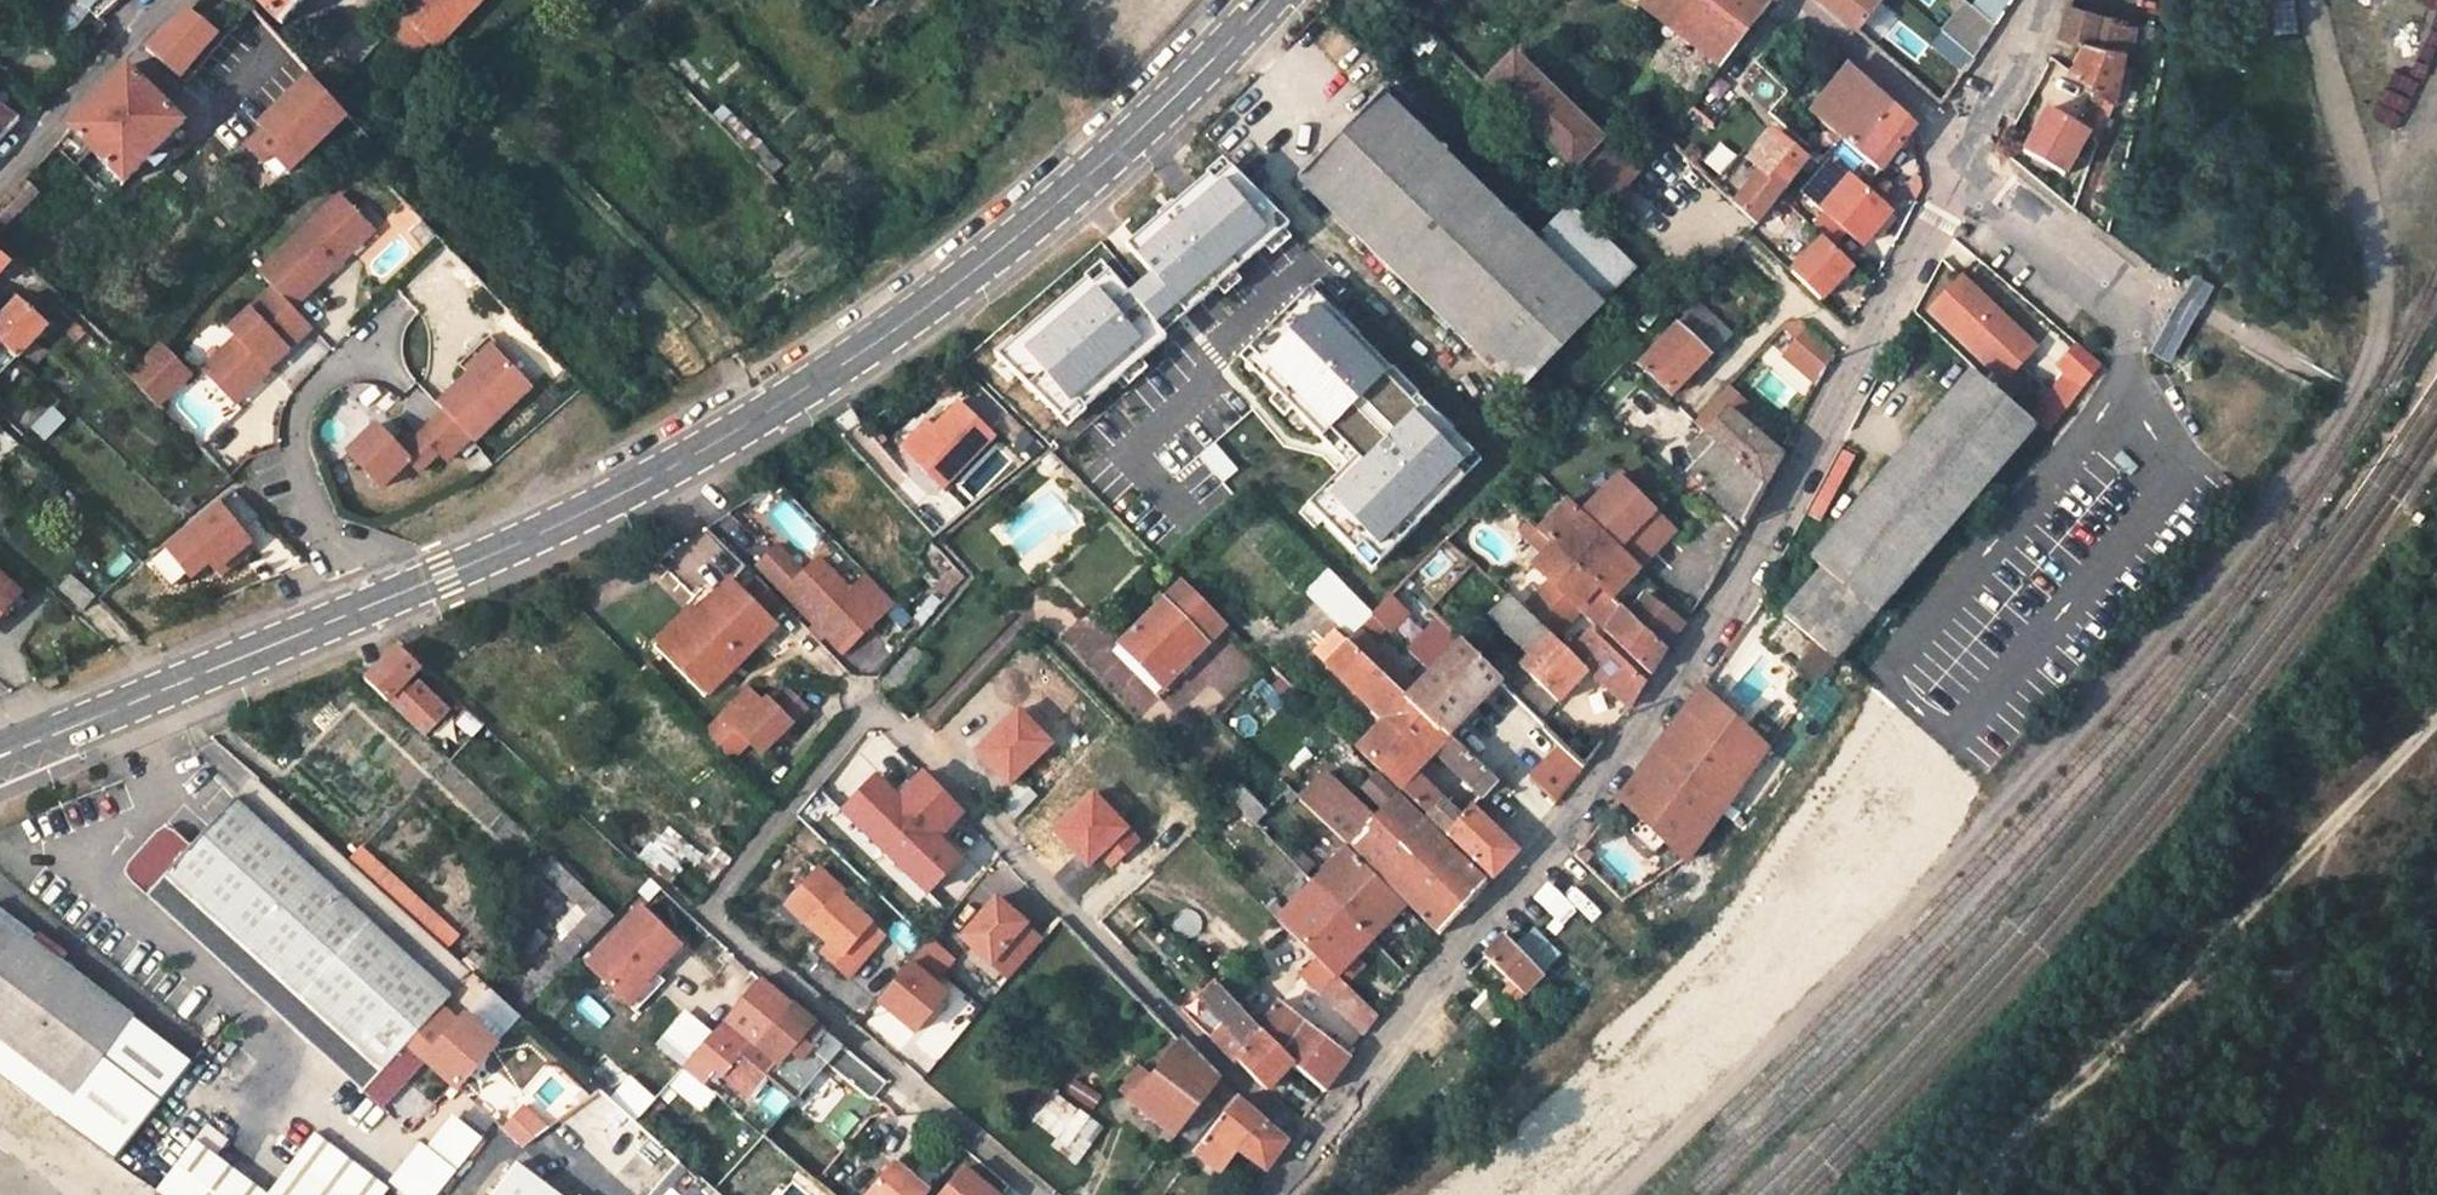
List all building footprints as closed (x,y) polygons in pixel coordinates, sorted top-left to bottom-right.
[(99,16),(116,0),(80,0),(99,16)] [(303,0),(257,0),(282,22),(303,0)] [(441,51),(491,0),(420,0),(405,15),(441,51)] [(1640,7),(1664,24),(1659,31),(1668,37),(1673,30),(1722,65),(1739,44),(1773,0),(1644,0),(1640,7)] [(1858,29),(1876,0),(1825,0),(1858,29)] [(1931,47),(1963,71),(1997,26),(1964,2),(1931,47)] [(2063,35),(2083,39),(2139,51),(2145,26),(2064,6),(2056,32),(2063,35)] [(190,8),(147,45),(162,59),(182,74),(218,30),(190,8)] [(441,51),(405,15),(388,32),(412,56),(424,45),(436,57),(441,51)] [(2102,92),(2114,101),(2124,68),(2143,72),(2147,53),(2139,51),(2083,39),(2066,67),(2102,92)] [(162,59),(147,45),(139,54),(155,67),(162,59)] [(1569,171),(1601,137),(1510,55),(1482,87),(1569,171)] [(481,71),(469,60),(456,69),(468,80),(481,71)] [(182,119),(128,67),(71,128),(128,179),(182,119)] [(1854,150),(1889,107),(1847,67),(1840,76),(1835,72),(1829,78),(1834,82),(1823,97),(1814,90),(1801,103),(1837,135),(1854,150)] [(267,131),(250,150),(266,165),(273,156),(291,173),(299,164),(348,113),(310,73),(261,125),(267,131)] [(1636,270),(1571,205),(1537,240),(1383,91),(1298,179),(1518,394),(1636,270)] [(2086,127),(2099,136),(2114,101),(2102,92),(2086,127)] [(17,118),(0,105),(0,136),(17,118)] [(1910,128),(1889,107),(1854,150),(1880,169),(1910,132),(1910,128)] [(1732,200),(1756,223),(1778,197),(1811,158),(1806,152),(1804,155),(1775,129),(1752,159),(1760,167),(1732,200)] [(1639,172),(1601,137),(1569,171),(1610,207),(1639,172)] [(1721,175),(1737,155),(1721,142),(1705,162),(1721,175)] [(1813,145),(1806,152),(1811,158),(1816,161),(1823,154),(1813,145)] [(1224,155),(1002,359),(1065,427),(1225,280),(1227,282),(1254,258),(1221,223),(1242,204),(1259,223),(1256,226),(1272,244),(1290,227),(1224,155)] [(495,181),(487,172),(477,183),(485,190),(495,181)] [(1861,244),(1891,208),(1851,173),(1820,209),(1861,244)] [(0,202),(0,229),(35,193),(21,180),(0,202)] [(274,289),(293,309),(334,269),(330,265),(338,258),(342,262),(362,242),(354,234),(354,216),(356,213),(339,196),(259,274),(274,289)] [(354,234),(362,242),(373,231),(356,213),(354,216),(354,234)] [(1851,265),(1821,237),(1791,270),(1821,297),(1851,265)] [(330,265),(334,269),(342,262),(338,258),(330,265)] [(32,282),(22,273),(15,280),(25,289),(32,282)] [(2151,353),(2170,363),(2200,309),(2213,284),(2193,274),(2180,299),(2151,353)] [(1927,307),(1992,372),(2017,347),(2008,339),(2016,331),(1960,277),(1927,307)] [(270,371),(313,329),(293,309),(274,289),(232,331),(239,339),(206,371),(238,404),(263,380),(257,374),(265,366),(270,371)] [(11,309),(20,300),(14,293),(4,303),(11,309)] [(1731,330),(1700,299),(1640,363),(1671,393),(1731,330)] [(20,300),(11,309),(0,321),(0,341),(15,354),(32,337),(44,323),(20,300)] [(1798,323),(1776,355),(1816,383),(1838,351),(1798,323)] [(2017,347),(1992,372),(2000,379),(2032,348),(2016,331),(2008,339),(2017,347)] [(460,364),(470,374),(495,350),(500,345),(490,335),(460,364)] [(47,351),(32,337),(15,354),(31,369),(47,351)] [(1368,486),(1321,441),(1325,438),(1222,339),(1187,375),(1336,518),(1368,486)] [(0,341),(0,372),(15,354),(0,341)] [(2026,420),(2032,425),(2045,435),(2101,364),(2075,344),(2056,367),(2064,373),(2026,420)] [(109,357),(129,375),(141,363),(122,345),(109,357)] [(141,363),(129,375),(156,404),(184,372),(156,346),(141,363)] [(470,374),(439,404),(446,411),(471,437),(475,441),(531,386),(495,350),(470,374)] [(1928,420),(1812,559),(1820,568),(1783,614),(1837,657),(1858,633),(1866,640),(1893,610),(1884,602),(2032,425),(2026,420),(1969,373),(1928,420)] [(320,425),(332,443),(366,419),(353,401),(320,425)] [(924,420),(898,446),(938,487),(990,436),(956,401),(930,427),(924,420)] [(45,441),(66,419),(52,405),(30,428),(45,441)] [(1743,524),(1780,453),(1726,410),(1706,434),(1716,444),(1688,474),(1743,524)] [(448,460),(471,437),(446,411),(413,443),(408,438),(398,447),(377,426),(349,453),(382,488),(410,461),(420,472),(441,452),(448,460)] [(17,447),(6,429),(0,432),(0,457),(17,447)] [(1040,449),(1026,434),(1017,443),(1030,457),(1040,449)] [(1612,479),(1578,518),(1632,571),(1663,540),(1644,520),(1648,515),(1612,479)] [(1198,518),(1225,495),(1215,484),(1188,507),(1198,518)] [(215,501),(163,544),(189,576),(208,561),(214,569),(248,541),(215,501)] [(1633,572),(1565,505),(1538,534),(1551,547),(1531,568),(1576,609),(1594,591),(1608,602),(1633,572)] [(1663,540),(1668,534),(1648,515),(1644,520),(1663,540)] [(938,544),(921,557),(948,591),(965,578),(938,544)] [(896,604),(868,575),(851,592),(820,561),(805,575),(778,548),(761,566),(787,593),(846,654),(896,604)] [(68,573),(59,585),(84,607),(94,595),(68,573)] [(730,580),(714,597),(697,613),(703,619),(670,652),(709,692),(776,626),(765,614),(782,597),(761,575),(743,593),(730,580)] [(0,577),(0,600),(11,587),(0,577)] [(1341,626),(1353,636),(1361,628),(1374,614),(1371,611),(1341,581),(1318,605),(1341,626)] [(1179,584),(1165,599),(1205,638),(1219,624),(1179,584)] [(697,613),(714,597),(709,591),(653,645),(703,697),(709,692),(670,652),(703,619),(697,613)] [(1685,624),(1642,594),(1628,612),(1623,610),(1605,635),(1650,674),(1685,624)] [(1205,638),(1165,599),(1123,642),(1167,684),(1208,641),(1205,638)] [(1527,660),(1549,640),(1507,600),(1488,620),(1527,660)] [(1346,642),(1353,636),(1341,626),(1316,653),(1327,662),(1346,642)] [(1353,636),(1346,642),(1405,697),(1440,729),(1447,735),(1498,684),(1456,644),(1418,682),(1361,628),(1353,636)] [(1575,663),(1549,640),(1527,660),(1498,684),(1537,723),(1586,670),(1627,706),(1644,681),(1595,642),(1575,663)] [(1384,718),(1405,697),(1346,642),(1327,662),(1384,718)] [(419,664),(399,645),(365,680),(401,715),(411,703),(397,690),(419,664)] [(896,699),(931,660),(914,645),(879,684),(896,699)] [(483,722),(430,673),(419,685),(471,736),(483,722)] [(753,685),(723,714),(705,732),(732,758),(750,741),(760,752),(785,726),(806,708),(783,685),(769,700),(753,685)] [(1654,752),(1697,801),(1746,748),(1701,690),(1654,752)] [(1390,777),(1440,729),(1405,697),(1384,718),(1357,746),(1390,777)] [(1413,770),(1447,735),(1440,729),(1390,777),(1397,784),(1413,770)] [(1495,780),(1451,740),(1438,753),(1481,794),(1495,780)] [(1655,845),(1697,801),(1654,752),(1619,799),(1635,812),(1655,845)] [(1298,799),(1346,846),(1357,849),(1438,935),(1485,882),(1362,763),(1354,772),(1357,776),(1353,783),(1383,811),(1371,823),(1344,798),(1345,795),(1323,773),(1298,799)] [(1397,784),(1427,813),(1441,799),(1413,770),(1397,784)] [(1264,813),(1238,789),(1227,800),(1253,824),(1264,813)] [(1458,817),(1441,799),(1427,813),(1444,829),(1458,817)] [(403,1047),(447,1000),(234,803),(190,850),(175,834),(166,830),(157,835),(130,863),(125,872),(131,882),(147,897),(357,1092),(379,1068),(394,1082),(415,1058),(403,1047)] [(1458,817),(1444,829),(1492,875),(1516,850),(1469,807),(1458,817)] [(668,823),(639,855),(675,888),(704,856),(668,823)] [(360,845),(350,858),(431,927),(441,915),(360,845)] [(1344,853),(1314,881),(1370,937),(1400,908),(1400,905),(1344,853)] [(587,918),(599,904),(552,859),(538,872),(587,918)] [(947,875),(929,860),(909,885),(926,900),(947,875)] [(814,868),(789,899),(814,921),(809,927),(828,943),(841,954),(833,963),(847,974),(881,933),(837,895),(841,890),(814,868)] [(1348,958),(1370,937),(1314,881),(1278,919),(1333,974),(1348,958)] [(1554,913),(1566,899),(1548,883),(1535,899),(1554,913)] [(1008,975),(1040,938),(1022,922),(1016,928),(1009,922),(1016,915),(995,896),(961,935),(1008,975)] [(789,899),(784,905),(809,927),(814,921),(789,899)] [(612,916),(599,904),(587,918),(554,953),(566,964),(612,916)] [(681,942),(642,905),(585,965),(624,1002),(653,971),(681,942)] [(1016,928),(1022,922),(1023,921),(1016,915),(1009,922),(1016,928)] [(134,1020),(0,920),(0,1039),(77,1097),(134,1020)] [(867,1007),(888,1026),(949,954),(927,935),(867,1007)] [(1523,991),(1543,969),(1504,937),(1484,959),(1523,991)] [(841,954),(828,943),(821,953),(833,963),(841,954)] [(1348,958),(1333,974),(1337,979),(1353,963),(1348,958)] [(560,969),(549,959),(538,971),(549,982),(560,969)] [(653,971),(624,1002),(634,1011),(663,980),(653,971)] [(1337,979),(1333,974),(1319,990),(1362,1035),(1376,1017),(1337,979)] [(765,1074),(794,1099),(827,1062),(869,1097),(884,1080),(758,976),(681,1066),(701,1083),(715,1066),(748,1094),(765,1074)] [(708,982),(698,976),(684,992),(695,1001),(708,982)] [(1300,980),(1285,995),(1298,1009),(1314,994),(1300,980)] [(1290,1059),(1262,1029),(1215,981),(1202,995),(1212,1005),(1226,1021),(1210,1037),(1232,1060),(1235,1060),(1265,1089),(1287,1062),(1290,1059)] [(1472,1000),(1489,1028),(1507,1018),(1490,989),(1472,1000)] [(593,992),(578,1001),(593,1029),(609,1020),(593,992)] [(460,1011),(447,1000),(403,1047),(415,1058),(449,1022),(460,1011)] [(1193,1008),(1186,1001),(1180,1006),(1188,1014),(1193,1008)] [(1194,1021),(1210,1037),(1226,1021),(1212,1005),(1194,1021)] [(1279,1005),(1262,1029),(1290,1059),(1287,1062),(1322,1088),(1346,1056),(1319,1036),(1279,1005)] [(485,1056),(492,1050),(461,1021),(454,1027),(485,1056)] [(415,1058),(450,1089),(485,1056),(454,1027),(449,1022),(415,1058)] [(1325,1029),(1319,1036),(1346,1056),(1352,1049),(1325,1029)] [(1133,1102),(1174,1136),(1217,1080),(1180,1041),(1154,1075),(1133,1102)] [(1120,1091),(1133,1102),(1154,1075),(1142,1065),(1120,1091)] [(530,1095),(557,1125),(587,1096),(560,1067),(530,1095)] [(631,1074),(612,1093),(638,1119),(657,1100),(631,1074)] [(1094,1108),(1102,1095),(1076,1079),(1068,1093),(1094,1108)] [(1231,1093),(1217,1080),(1174,1136),(1188,1144),(1231,1093)] [(764,1082),(752,1104),(780,1119),(792,1097),(764,1082)] [(411,1088),(399,1104),(415,1116),(427,1100),(411,1088)] [(612,1177),(651,1139),(602,1089),(563,1126),(612,1177)] [(1056,1091),(1029,1125),(1078,1162),(1105,1128),(1056,1091)] [(1284,1141),(1236,1097),(1193,1149),(1219,1169),(1236,1149),(1263,1171),(1284,1141)] [(502,1127),(522,1142),(546,1126),(522,1107),(502,1127)] [(403,1194),(440,1194),(482,1134),(446,1110),(393,1188),(403,1194)] [(81,1170),(96,1146),(60,1125),(46,1150),(81,1170)] [(963,1147),(947,1133),(926,1159),(943,1171),(963,1147)] [(188,1148),(153,1194),(155,1194),(250,1194),(188,1148)] [(481,1194),(559,1194),(508,1158),(481,1194)] [(863,1194),(924,1194),(889,1164),(863,1194)] [(290,1167),(267,1194),(328,1194),(290,1167)] [(941,1194),(982,1194),(958,1174),(941,1194)]
